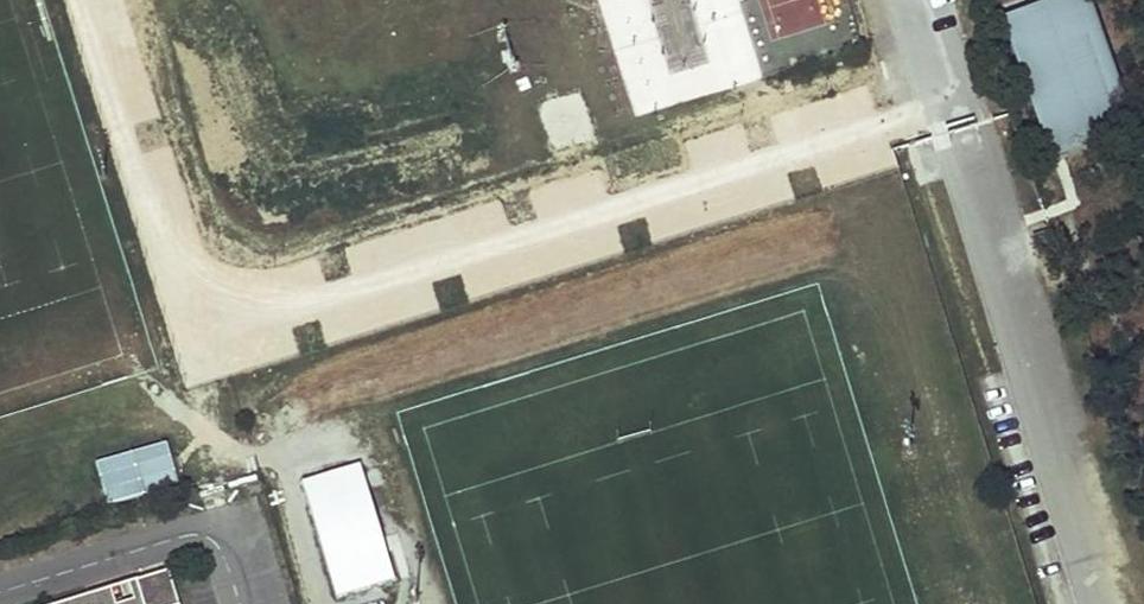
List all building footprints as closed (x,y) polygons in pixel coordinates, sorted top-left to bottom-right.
[(1090,0),(1067,0),(1004,24),(1058,168),(1138,135),(1090,0)] [(165,441),(93,462),(107,508),(179,486),(165,441)] [(304,483),(338,597),(394,581),(360,467),(304,483)] [(171,571),(138,581),(143,598),(135,601),(123,603),(181,603),(171,571)] [(138,581),(130,583),(135,601),(143,598),(138,581)] [(90,595),(93,603),(116,603),(112,588),(90,595)] [(60,603),(93,603),(90,595),(60,603)]
